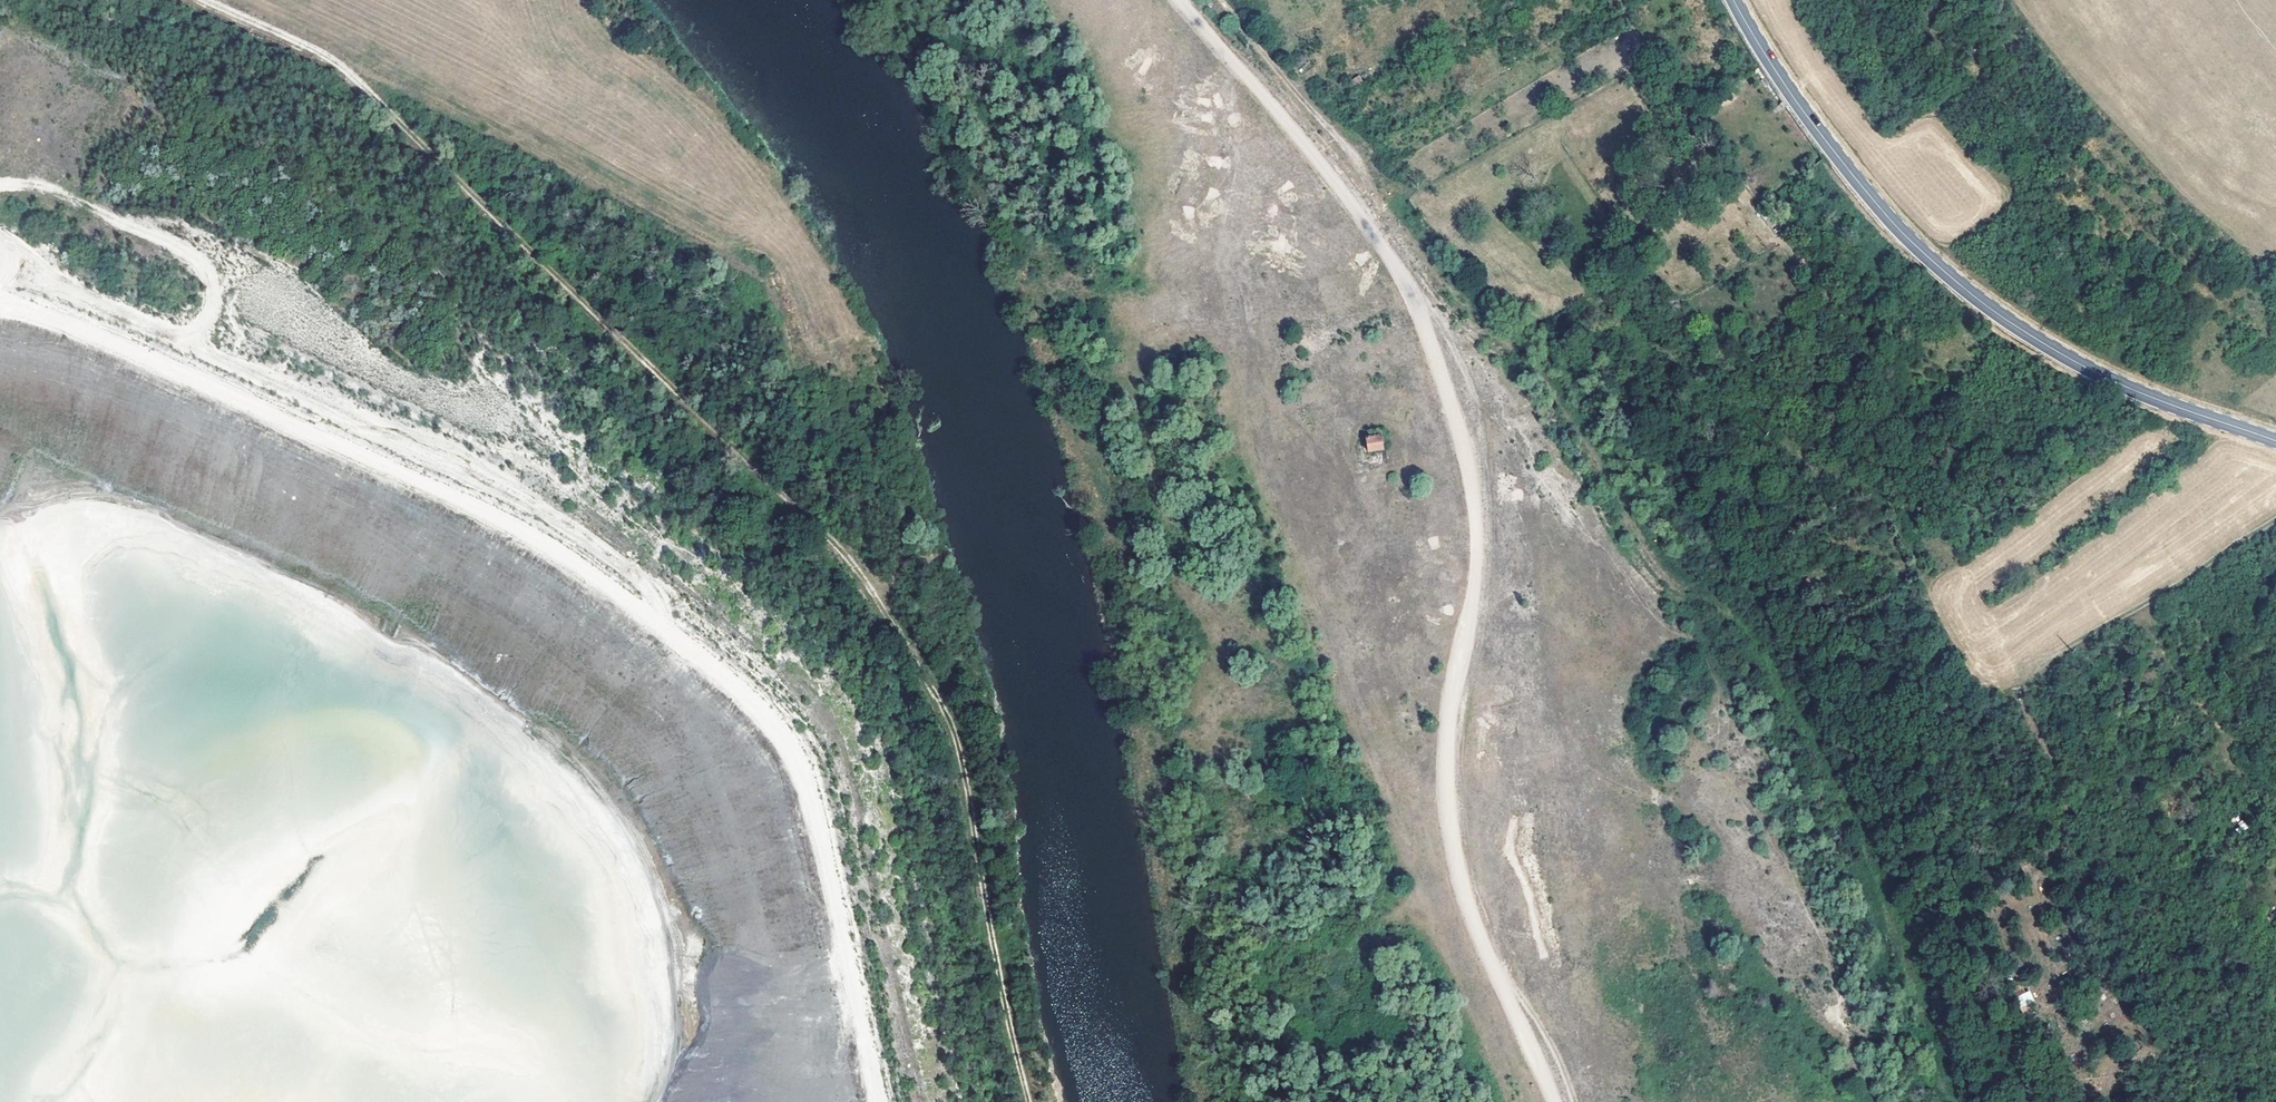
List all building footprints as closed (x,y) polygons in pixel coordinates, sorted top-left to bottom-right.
[(1802,201),(1795,190),(1771,205),(1775,211),(1790,201),(1793,206),(1802,201)] [(1383,450),(1381,435),(1364,437),(1366,452),(1383,450)] [(2030,990),(2016,996),(2022,1011),(2036,1005),(2030,990)]
